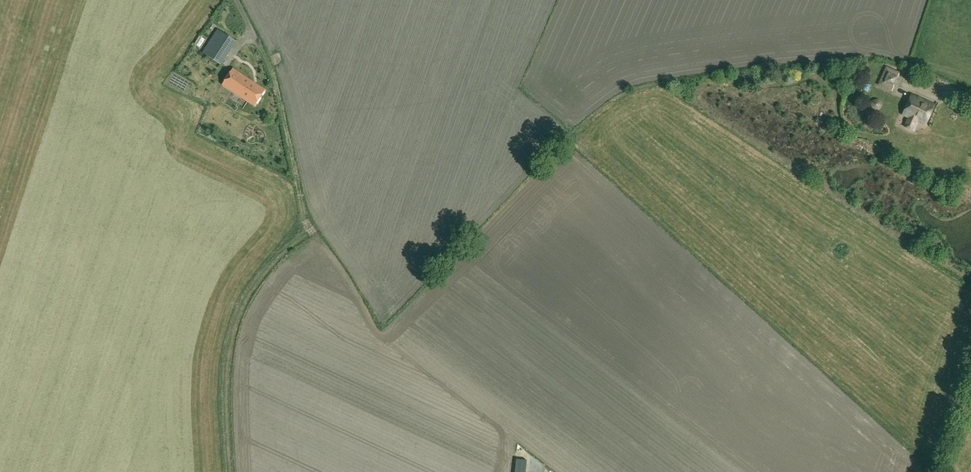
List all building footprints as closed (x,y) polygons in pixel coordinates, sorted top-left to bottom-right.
[(236,41),(218,30),(203,53),(221,64),(236,41)] [(892,92),(894,87),(899,77),(898,77),(900,72),(886,67),(878,85),(892,92)] [(255,106),(265,91),(233,69),(223,84),(255,106)] [(927,125),(936,105),(914,95),(904,114),(908,116),(904,127),(914,132),(919,121),(927,125)]
